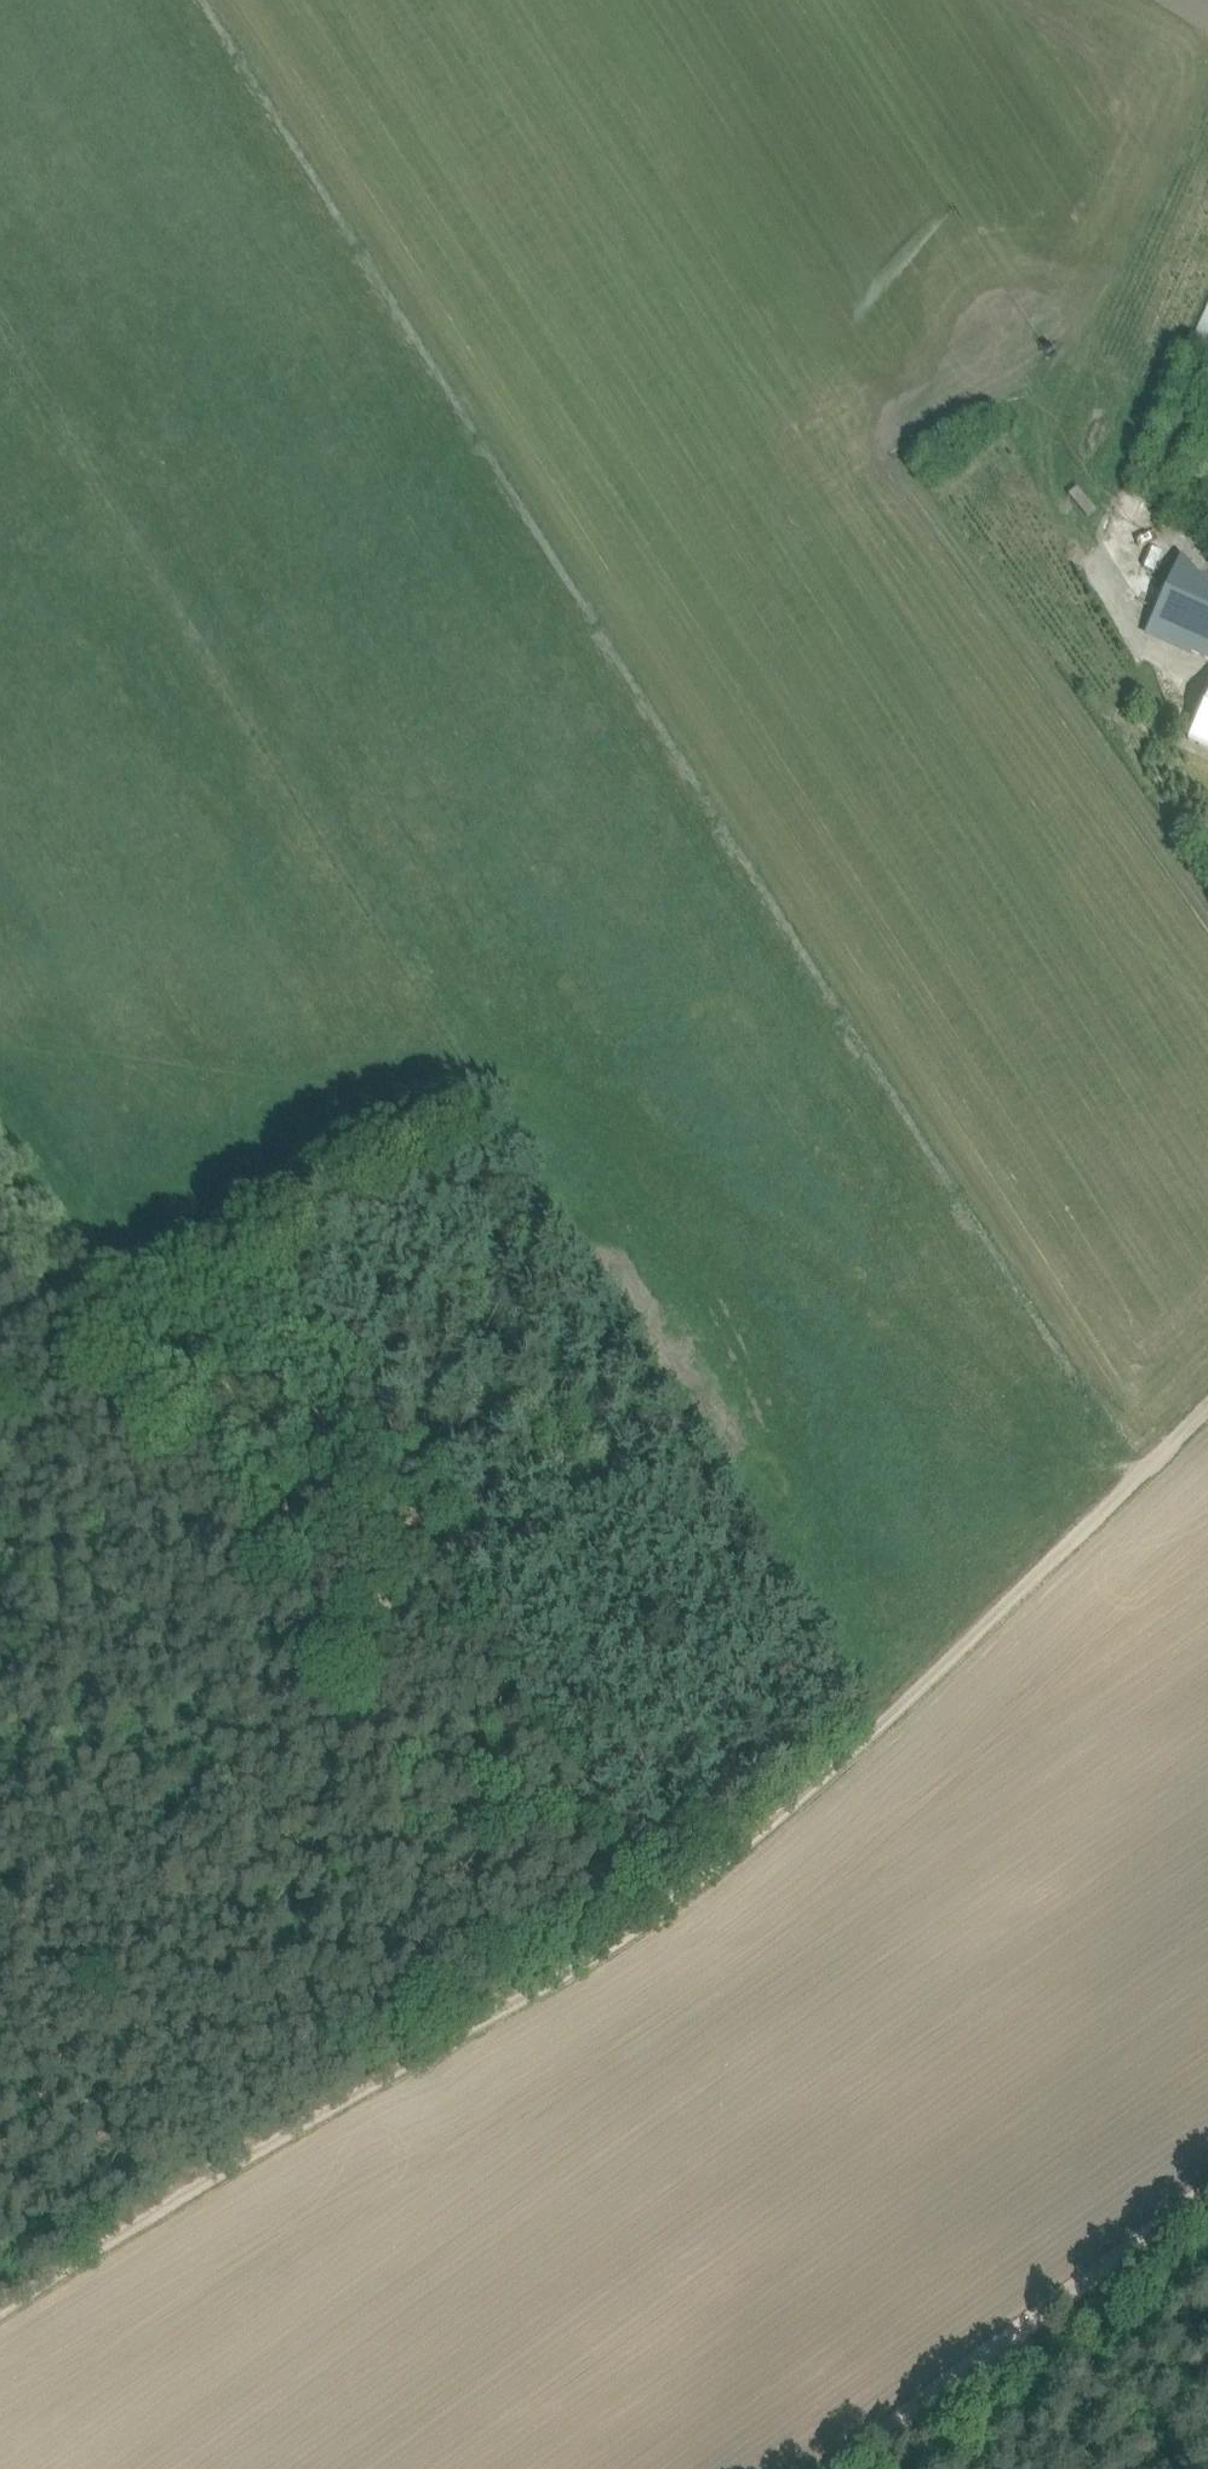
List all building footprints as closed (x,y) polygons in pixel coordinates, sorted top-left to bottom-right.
[(1180,555),(1146,631),(1207,659),(1207,587),(1180,555)] [(1187,739),(1207,748),(1207,693),(1187,739)]
